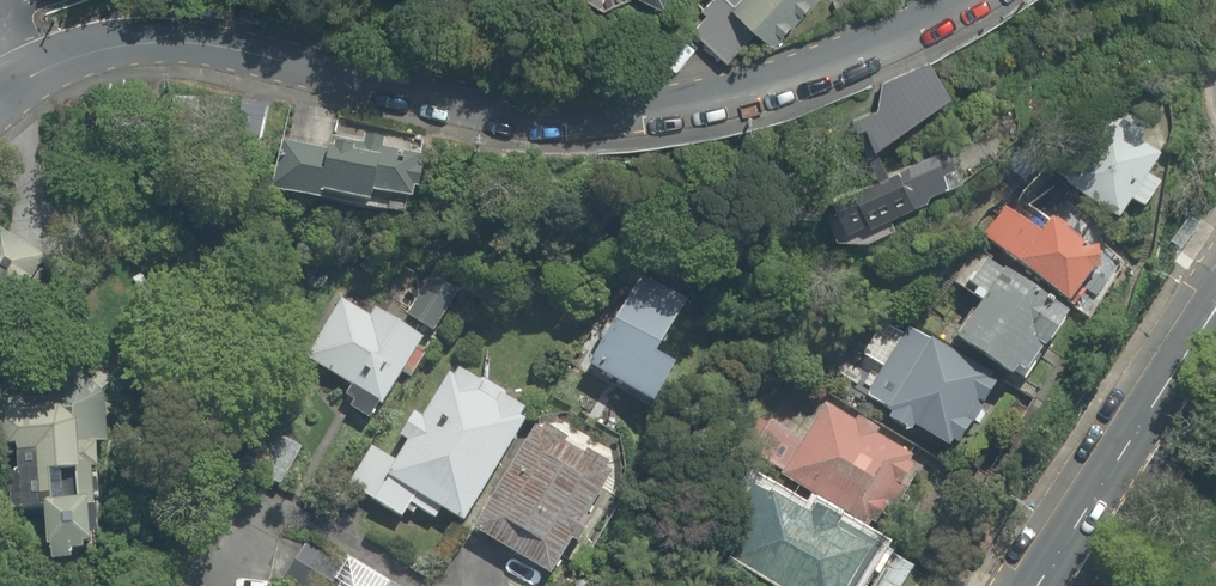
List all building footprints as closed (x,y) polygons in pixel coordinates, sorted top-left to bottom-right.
[(687,14),(730,54),(752,30),(719,0),(700,0),(687,14)] [(768,35),(799,0),(729,0),(768,35)] [(856,115),(883,156),(962,105),(935,64),(856,115)] [(1063,192),(1116,227),(1130,205),(1147,217),(1175,175),(1105,128),(1063,192)] [(366,220),(411,227),(422,154),(385,149),(387,135),(366,132),(364,143),(332,138),(330,154),(285,148),(276,207),(323,214),(324,208),(367,215),(366,220)] [(939,161),(901,178),(914,207),(952,190),(939,161)] [(1054,204),(1040,221),(1017,203),(986,241),(1070,310),(1102,271),(1069,245),(1083,228),(1054,204)] [(1038,300),(970,258),(950,291),(980,309),(957,347),(1029,391),(1061,337),(1028,317),(1038,300)] [(352,288),(311,360),(388,403),(429,331),(352,288)] [(631,298),(587,371),(658,415),(703,342),(631,298)] [(914,440),(920,431),(955,454),(997,390),(907,331),(865,395),(891,412),(885,421),(914,440)] [(402,443),(408,446),(399,460),(376,446),(348,492),(402,525),(422,492),(463,517),(526,414),(454,370),(422,422),(417,419),(402,443)] [(766,415),(745,448),(905,553),(952,481),(828,401),(803,439),(766,415)] [(56,484),(81,478),(65,412),(14,424),(46,562),(97,550),(87,506),(62,512),(56,484)] [(620,474),(538,421),(468,531),(549,583),(620,474)] [(810,526),(749,489),(710,553),(764,585),(865,585),(877,567),(838,543),(845,531),(817,514),(810,526)] [(301,542),(277,585),(332,585),(344,565),(301,542)] [(467,546),(440,585),(506,585),(513,576),(467,546)]
